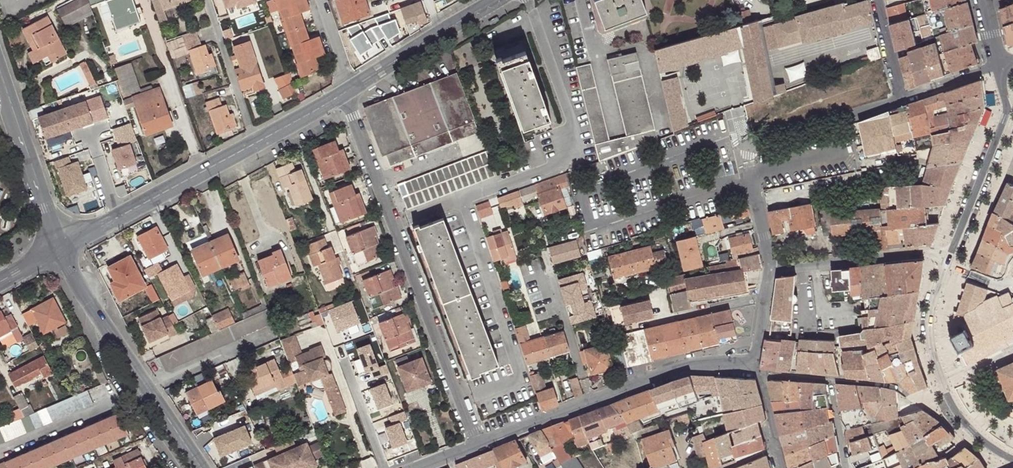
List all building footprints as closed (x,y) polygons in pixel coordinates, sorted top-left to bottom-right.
[(88,0),(74,0),(57,9),(64,22),(91,8),(90,5),(88,0)] [(105,0),(110,13),(114,11),(110,0),(105,0)] [(114,11),(110,13),(115,25),(127,21),(128,25),(138,21),(134,9),(136,8),(134,0),(110,0),(114,11)] [(159,22),(168,19),(164,9),(163,9),(160,0),(152,0),(159,22)] [(163,9),(164,9),(180,3),(180,0),(160,0),(163,9)] [(278,7),(303,76),(312,73),(312,71),(321,68),(316,55),(325,52),(320,35),(310,38),(301,12),(310,9),(307,0),(276,0),(278,7)] [(343,17),(360,12),(361,15),(370,12),(365,0),(337,0),(343,17)] [(604,27),(624,20),(646,11),(641,0),(593,0),(604,27)] [(867,0),(866,0),(845,6),(843,2),(846,1),(845,0),(835,0),(836,4),(795,16),(796,18),(763,28),(769,50),(802,41),(803,43),(851,29),(851,28),(872,22),(867,0)] [(929,13),(946,9),(944,0),(926,0),(929,13)] [(968,2),(967,0),(944,0),(946,9),(968,2)] [(427,19),(427,18),(422,1),(402,8),(410,34),(420,27),(419,23),(427,19)] [(933,29),(935,37),(973,24),(968,2),(946,9),(929,13),(933,29)] [(887,8),(890,24),(908,19),(905,9),(904,3),(887,8)] [(1001,10),(1004,27),(1012,23),(1012,5),(1001,10)] [(736,13),(739,26),(752,22),(749,10),(736,13)] [(360,12),(343,17),(343,20),(361,15),(360,12)] [(389,12),(366,20),(378,39),(386,35),(388,39),(400,31),(397,17),(391,19),(389,12)] [(34,49),(31,51),(37,61),(48,55),(56,51),(59,58),(66,54),(47,16),(23,28),(34,49)] [(890,24),(897,51),(908,47),(909,47),(922,42),(923,41),(921,33),(917,17),(908,19),(890,24)] [(366,20),(346,27),(352,36),(349,38),(359,54),(373,46),(371,43),(378,39),(366,20)] [(116,29),(128,25),(127,21),(115,25),(116,29)] [(751,86),(753,97),(754,101),(763,99),(773,96),(778,95),(786,92),(784,84),(770,87),(756,21),(752,22),(739,26),(743,45),(751,86)] [(1004,27),(1008,44),(1012,45),(1012,23),(1004,27)] [(935,37),(937,42),(940,54),(972,43),(977,41),(973,24),(935,37)] [(655,50),(658,65),(725,45),(726,50),(743,45),(739,26),(655,50)] [(923,41),(935,37),(933,29),(921,33),(923,41)] [(198,36),(185,41),(187,49),(189,50),(198,72),(212,68),(211,65),(215,63),(213,56),(211,57),(209,53),(205,44),(201,45),(198,36)] [(249,41),(235,46),(237,52),(241,66),(235,68),(234,68),(241,88),(242,88),(251,84),(253,89),(264,86),(249,41)] [(923,47),(932,80),(945,75),(940,54),(937,42),(923,47)] [(940,54),(945,75),(979,64),(972,43),(940,54)] [(725,45),(658,65),(660,72),(727,52),(726,50),(725,45)] [(871,61),(881,57),(878,46),(867,50),(869,57),(871,61)] [(908,47),(897,51),(899,58),(908,87),(919,84),(910,51),(908,47)] [(910,51),(919,84),(932,80),(923,47),(910,51)] [(37,61),(31,51),(27,54),(31,64),(37,61)] [(52,61),(59,58),(56,51),(48,55),(52,61)] [(237,52),(231,54),(235,68),(241,66),(237,52)] [(525,52),(496,62),(509,99),(538,89),(525,52)] [(608,59),(612,75),(640,69),(637,52),(608,59)] [(836,69),(837,73),(871,61),(869,57),(862,59),(863,60),(836,69)] [(804,62),(787,68),(791,80),(807,75),(804,62)] [(590,64),(576,67),(599,161),(628,150),(658,140),(640,69),(612,75),(627,136),(610,140),(590,64)] [(456,74),(368,107),(390,166),(478,133),(456,74)] [(661,80),(673,131),(688,125),(678,76),(661,80)] [(291,93),(298,90),(294,79),(280,87),(285,96),(291,93)] [(948,105),(984,94),(982,79),(945,92),(948,105)] [(196,81),(184,85),(188,96),(199,92),(196,81)] [(124,100),(127,109),(136,105),(146,132),(171,123),(159,88),(124,100)] [(538,89),(509,99),(522,136),(551,126),(538,89)] [(945,92),(924,99),(927,111),(933,110),(948,105),(945,92)] [(100,94),(63,107),(71,130),(108,117),(100,94)] [(933,110),(936,121),(950,117),(985,108),(984,94),(948,105),(933,110)] [(219,98),(205,102),(208,110),(209,110),(218,133),(233,128),(232,125),(236,124),(233,116),(230,117),(229,113),(225,104),(222,105),(219,98)] [(908,105),(914,137),(932,133),(938,132),(936,121),(933,110),(927,111),(924,99),(908,105)] [(908,105),(890,111),(896,140),(914,137),(908,105)] [(38,115),(37,116),(45,139),(63,132),(71,130),(63,107),(38,115)] [(952,129),(979,124),(985,108),(950,117),(952,129)] [(36,109),(28,111),(31,118),(37,116),(38,115),(37,111),(36,109)] [(697,117),(698,121),(716,114),(715,110),(697,117)] [(870,159),(899,153),(899,151),(896,140),(890,111),(861,121),(864,134),(867,147),(870,159)] [(936,121),(938,132),(952,129),(950,117),(936,121)] [(114,127),(121,145),(113,148),(119,168),(137,162),(130,141),(138,138),(132,121),(114,127)] [(930,161),(929,168),(962,163),(979,124),(952,129),(938,132),(930,161)] [(63,132),(45,139),(47,145),(65,139),(63,132)] [(930,161),(938,132),(932,133),(933,135),(916,138),(914,137),(896,140),(899,151),(907,149),(908,154),(917,153),(917,160),(920,160),(920,158),(930,161)] [(325,179),(351,170),(343,149),(340,150),(337,141),(314,150),(325,179)] [(486,152),(398,185),(407,210),(495,177),(486,152)] [(69,155),(54,159),(56,166),(59,165),(68,193),(88,187),(79,159),(71,161),(69,155)] [(924,183),(951,188),(962,163),(929,168),(930,161),(920,158),(920,160),(917,160),(900,164),(901,174),(914,171),(917,170),(927,172),(924,183)] [(283,177),(288,189),(288,188),(296,207),(314,200),(302,170),(298,172),(295,162),(277,169),(280,178),(283,177)] [(570,185),(567,173),(555,177),(559,189),(570,185)] [(555,177),(534,185),(537,193),(545,215),(565,208),(559,189),(555,177)] [(887,186),(879,187),(880,191),(882,209),(926,207),(924,183),(897,185),(898,189),(887,190),(887,186)] [(951,188),(924,183),(926,207),(944,206),(951,188)] [(1008,183),(1008,184),(1007,184),(1001,197),(1002,197),(999,204),(999,203),(995,213),(1008,220),(1012,213),(1012,212),(1012,186),(1008,183)] [(335,206),(341,223),(367,213),(360,192),(357,194),(353,184),(330,193),(335,206)] [(531,186),(519,190),(522,198),(534,194),(531,186)] [(522,198),(519,190),(498,198),(501,206),(513,201),(515,205),(523,202),(522,198)] [(489,202),(476,206),(480,219),(494,214),(489,202)] [(810,204),(768,211),(774,234),(784,232),(781,219),(790,217),(792,230),(806,228),(814,226),(810,204)] [(747,205),(746,206),(702,218),(706,233),(718,230),(723,229),(721,222),(731,219),(731,220),(749,216),(747,205)] [(336,225),(341,223),(335,206),(330,208),(336,225)] [(882,209),(886,229),(907,227),(927,224),(926,207),(882,209)] [(870,231),(871,234),(873,251),(889,249),(886,229),(882,209),(867,210),(870,231)] [(867,210),(830,213),(832,236),(863,232),(870,231),(867,210)] [(995,213),(990,225),(1003,232),(1003,234),(1004,236),(1012,231),(1012,224),(1008,220),(995,213)] [(457,255),(443,219),(414,229),(428,266),(457,255)] [(931,244),(938,223),(927,224),(907,227),(910,247),(931,244)] [(1012,252),(1012,246),(1011,247),(1004,236),(1003,234),(1003,232),(990,225),(984,239),(998,246),(1008,254),(1012,252)] [(161,250),(167,247),(156,226),(138,235),(149,257),(150,256),(154,263),(158,261),(165,257),(161,250)] [(358,264),(384,255),(377,236),(379,235),(375,226),(347,236),(358,264)] [(910,247),(907,227),(886,229),(889,249),(910,247)] [(516,255),(508,230),(486,237),(494,262),(504,258),(516,255)] [(1004,236),(1011,247),(1012,246),(1012,231),(1004,236)] [(738,258),(758,253),(757,247),(751,249),(748,234),(743,235),(737,236),(728,238),(731,253),(733,259),(738,258)] [(228,235),(210,243),(222,269),(240,260),(228,235)] [(695,236),(676,240),(684,270),(690,269),(700,266),(702,266),(695,236)] [(312,254),(317,266),(318,265),(325,284),(343,277),(332,247),(326,248),(323,239),(306,246),(309,255),(312,254)] [(551,262),(579,255),(575,239),(547,245),(551,262)] [(998,246),(984,239),(979,253),(1005,265),(1008,254),(998,246)] [(222,269),(210,243),(193,250),(204,276),(222,269)] [(652,252),(650,245),(608,257),(613,278),(615,278),(615,279),(616,281),(617,281),(618,282),(620,282),(622,281),(623,280),(623,276),(647,270),(647,269),(667,263),(663,249),(652,252)] [(279,285),(292,279),(281,249),(273,252),(274,255),(259,260),(268,286),(278,282),(279,285)] [(762,266),(758,253),(738,258),(738,260),(727,261),(727,264),(707,267),(708,275),(685,278),(685,274),(667,279),(674,312),(690,307),(689,299),(690,299),(706,297),(720,294),(724,294),(740,291),(741,297),(752,295),(750,285),(747,286),(746,280),(745,270),(762,268),(762,267),(762,266)] [(1005,265),(979,253),(973,266),(971,265),(970,267),(987,274),(992,276),(994,272),(1001,275),(1005,265)] [(470,292),(457,255),(428,266),(442,302),(470,292)] [(132,256),(109,268),(115,281),(118,279),(127,298),(148,288),(154,300),(159,297),(153,285),(148,287),(132,256)] [(154,263),(145,268),(150,277),(158,273),(171,299),(190,289),(177,263),(162,270),(158,261),(154,263)] [(924,261),(861,266),(863,299),(865,299),(871,298),(920,292),(924,261)] [(851,290),(850,290),(851,301),(863,299),(861,266),(849,267),(850,268),(851,290)] [(833,270),(832,270),(834,291),(850,290),(851,290),(850,268),(843,269),(843,268),(833,269),(833,270)] [(375,308),(403,298),(398,285),(396,286),(393,279),(396,278),(392,269),(364,280),(375,308)] [(566,304),(571,323),(595,316),(584,273),(560,279),(565,298),(581,294),(582,299),(566,304)] [(246,275),(228,284),(232,293),(250,285),(246,275)] [(793,321),(796,275),(785,276),(777,282),(775,295),(773,308),(772,319),(793,321)] [(120,302),(127,298),(118,279),(115,281),(111,283),(120,302)] [(1012,297),(1012,300),(1009,293),(1004,295),(988,290),(977,286),(968,283),(966,290),(963,289),(958,302),(954,313),(956,314),(952,328),(949,337),(953,338),(960,352),(959,356),(962,356),(968,366),(1009,345),(1008,343),(1012,341),(1012,297)] [(484,328),(470,292),(442,302),(456,339),(484,328)] [(920,292),(871,298),(870,308),(866,309),(862,309),(865,329),(915,321),(920,292)] [(565,298),(566,304),(582,299),(581,294),(565,298)] [(706,297),(690,299),(692,306),(707,303),(706,297)] [(54,299),(24,314),(30,326),(39,322),(45,333),(66,323),(54,299)] [(362,322),(353,300),(329,310),(338,331),(362,322)] [(636,320),(650,317),(646,300),(643,301),(621,306),(610,308),(614,325),(624,323),(632,321),(630,317),(633,316),(634,321),(636,320)] [(160,317),(156,307),(138,316),(141,324),(146,322),(148,326),(143,328),(147,335),(164,327),(166,331),(174,327),(167,314),(160,317)] [(184,346),(157,358),(165,372),(274,324),(269,309),(256,315),(244,320),(235,324),(220,330),(215,333),(213,333),(196,341),(184,346)] [(244,320),(256,315),(254,309),(241,314),(244,320)] [(712,313),(719,343),(737,339),(730,309),(712,313)] [(213,317),(220,330),(235,324),(229,311),(213,317)] [(0,313),(0,338),(19,327),(13,315),(6,319),(2,312),(0,313)] [(391,352),(417,342),(409,322),(411,321),(408,312),(380,323),(391,352)] [(696,317),(703,347),(719,343),(712,313),(696,317)] [(625,326),(637,323),(636,320),(634,321),(633,316),(630,317),(632,321),(624,323),(625,326)] [(220,330),(213,317),(208,319),(215,333),(220,330)] [(678,321),(685,351),(686,351),(703,347),(696,317),(678,321)] [(782,340),(792,340),(792,338),(793,321),(772,319),(770,328),(769,339),(782,340)] [(661,325),(669,355),(685,351),(678,321),(675,322),(661,325)] [(912,338),(915,321),(865,329),(862,333),(839,336),(841,347),(869,344),(870,347),(882,342),(882,341),(892,338),(893,344),(912,338)] [(520,344),(529,341),(524,325),(515,328),(520,344)] [(644,329),(652,358),(669,355),(661,325),(644,329)] [(456,339),(470,375),(498,365),(484,328),(456,339)] [(644,329),(610,337),(617,367),(652,358),(644,329)] [(544,336),(551,357),(570,351),(563,330),(556,333),(551,334),(544,336)] [(26,340),(31,351),(40,346),(34,335),(26,340)] [(295,336),(281,341),(291,369),(297,383),(298,387),(310,382),(310,383),(310,384),(310,385),(311,385),(311,386),(312,386),(312,387),(313,388),(313,389),(314,389),(315,389),(315,390),(316,390),(317,390),(318,390),(318,391),(319,391),(320,391),(321,391),(322,391),(322,390),(323,390),(324,390),(335,386),(331,374),(328,375),(327,372),(330,371),(330,370),(331,370),(331,369),(331,367),(330,366),(330,365),(330,364),(329,364),(329,363),(328,362),(328,361),(327,361),(326,361),(323,362),(322,359),(325,358),(321,346),(309,351),(310,352),(302,355),(295,336)] [(548,357),(551,357),(544,336),(542,337),(548,357)] [(548,357),(542,337),(529,341),(520,344),(527,364),(548,357)] [(761,368),(778,370),(782,340),(769,339),(766,338),(764,349),(763,359),(761,368)] [(871,352),(865,354),(867,365),(880,358),(889,353),(890,355),(915,348),(912,338),(893,344),(892,338),(882,341),(882,342),(870,347),(871,352)] [(792,371),(796,341),(792,340),(782,340),(778,370),(792,371)] [(814,373),(827,374),(825,353),(819,352),(819,340),(801,340),(801,341),(800,352),(810,352),(812,373),(814,373)] [(825,353),(835,353),(835,348),(834,341),(819,340),(819,352),(825,353)] [(376,377),(391,372),(388,364),(380,367),(371,344),(359,349),(367,371),(373,369),(376,377)] [(606,345),(586,350),(592,373),(612,368),(606,345)] [(918,359),(915,348),(890,355),(894,365),(904,363),(918,359)] [(854,351),(859,379),(869,380),(867,365),(865,354),(864,350),(854,351)] [(572,359),(570,351),(551,357),(554,365),(572,359)] [(841,360),(846,377),(859,379),(854,351),(842,353),(844,359),(841,360)] [(810,352),(800,352),(797,372),(812,373),(810,352)] [(827,374),(840,375),(835,353),(825,353),(827,374)] [(884,369),(886,381),(901,381),(894,365),(890,355),(889,353),(880,358),(884,369)] [(45,378),(54,373),(45,355),(11,374),(17,386),(43,373),(45,378)] [(278,390),(297,383),(291,369),(282,373),(276,358),(258,364),(257,361),(245,366),(255,394),(277,386),(278,390)] [(408,391),(431,383),(422,359),(409,364),(407,358),(396,362),(408,391)] [(867,365),(869,380),(880,381),(886,381),(884,369),(880,358),(867,365)] [(919,359),(918,359),(904,363),(907,374),(922,369),(922,368),(919,359)] [(904,363),(894,365),(901,381),(901,382),(906,388),(913,393),(919,391),(910,375),(907,375),(907,374),(904,363)] [(998,370),(1010,401),(1012,400),(1012,363),(998,370)] [(101,384),(108,381),(101,368),(95,371),(101,384)] [(910,375),(919,391),(928,388),(922,369),(907,374),(907,375),(910,375)] [(534,374),(530,375),(536,393),(546,390),(540,372),(534,374)] [(611,374),(595,377),(598,389),(602,388),(602,385),(609,383),(609,385),(613,383),(611,374)] [(575,398),(584,395),(578,376),(574,378),(569,379),(575,398)] [(675,380),(651,389),(661,414),(669,412),(667,407),(690,399),(692,404),(699,402),(699,399),(698,398),(697,394),(691,376),(675,380)] [(713,395),(720,395),(717,377),(691,376),(697,394),(712,390),(713,395)] [(741,379),(717,377),(720,395),(744,394),(741,379)] [(744,394),(759,392),(756,379),(741,379),(744,394)] [(204,403),(207,410),(225,402),(220,390),(217,392),(212,380),(185,392),(192,409),(204,403)] [(786,401),(784,381),(770,380),(769,382),(773,402),(786,401)] [(802,399),(800,383),(784,381),(786,401),(802,399)] [(815,408),(815,384),(800,383),(802,399),(803,410),(815,408)] [(380,408),(394,403),(387,384),(373,389),(380,408)] [(827,408),(830,408),(828,395),(826,385),(825,384),(815,384),(815,408),(821,408),(827,408)] [(837,385),(841,410),(866,408),(860,386),(837,385)] [(345,412),(335,386),(324,390),(333,417),(345,412)] [(876,416),(877,422),(887,419),(882,388),(860,386),(866,408),(868,417),(876,416)] [(536,393),(542,410),(557,404),(553,388),(546,390),(536,393)] [(887,419),(898,416),(899,414),(897,391),(882,388),(887,419)] [(94,404),(88,389),(67,398),(35,412),(25,416),(10,423),(0,427),(0,444),(94,404)] [(651,389),(633,396),(644,421),(661,414),(651,389)] [(760,396),(759,392),(744,394),(720,395),(725,415),(743,410),(740,398),(760,396)] [(23,393),(15,397),(20,407),(25,416),(35,412),(31,403),(29,405),(23,393)] [(644,421),(633,396),(612,404),(628,423),(634,433),(644,429),(641,423),(644,421)] [(743,410),(763,406),(760,396),(740,398),(743,410)] [(690,399),(667,407),(669,412),(692,404),(690,399)] [(801,410),(803,410),(802,399),(786,401),(773,402),(776,413),(801,410)] [(194,415),(207,410),(204,403),(192,409),(194,415)] [(612,404),(580,416),(590,442),(593,450),(604,445),(598,431),(613,425),(619,439),(634,433),(628,423),(612,404)] [(898,416),(923,410),(916,405),(916,406),(914,404),(901,408),(902,413),(899,414),(898,416)] [(725,415),(729,432),(758,421),(766,418),(763,406),(743,410),(725,415)] [(9,420),(10,423),(25,416),(20,407),(10,413),(13,419),(9,420)] [(830,421),(827,408),(821,408),(815,408),(803,410),(801,410),(804,419),(806,428),(830,421)] [(843,422),(848,430),(864,426),(871,424),(877,422),(876,416),(868,417),(866,408),(841,410),(843,422)] [(804,419),(801,410),(776,413),(779,424),(804,419)] [(911,446),(925,437),(944,424),(923,410),(898,416),(887,419),(877,422),(871,424),(874,435),(886,430),(888,436),(890,435),(897,453),(898,452),(911,446)] [(387,427),(395,447),(409,441),(402,421),(409,418),(406,411),(392,416),(395,424),(387,427)] [(6,462),(9,467),(51,467),(129,434),(119,413),(6,462)] [(681,425),(693,421),(690,413),(678,417),(681,425)] [(570,420),(541,431),(553,450),(557,455),(562,463),(571,459),(562,443),(574,436),(578,447),(590,442),(580,416),(570,420)] [(804,419),(779,424),(781,435),(806,428),(804,419)] [(835,435),(833,420),(830,421),(806,428),(808,436),(811,445),(835,435)] [(758,421),(729,432),(733,446),(749,440),(761,435),(758,421)] [(930,445),(931,445),(937,441),(941,447),(950,442),(956,438),(944,424),(925,437),(930,445)] [(251,443),(244,426),(214,438),(221,456),(251,443)] [(848,430),(847,430),(846,438),(847,445),(852,443),(868,437),(864,426),(848,430)] [(781,435),(784,445),(808,436),(806,428),(781,435)] [(653,467),(654,467),(678,460),(673,446),(676,445),(671,430),(643,439),(653,467)] [(553,450),(541,431),(529,435),(543,457),(553,450)] [(715,438),(722,466),(737,460),(733,446),(729,432),(715,438)] [(699,458),(706,457),(702,443),(707,441),(704,433),(694,437),(699,458)] [(765,449),(761,435),(749,440),(753,454),(765,449)] [(814,459),(838,452),(835,435),(811,445),(814,459)] [(787,456),(811,445),(808,436),(784,445),(787,456)] [(854,455),(873,448),(868,437),(852,443),(854,455)] [(939,459),(931,445),(930,445),(925,437),(911,446),(898,452),(905,467),(917,467),(928,463),(939,459)] [(709,467),(716,467),(722,466),(715,438),(707,441),(702,443),(706,457),(709,467)] [(516,440),(494,449),(500,458),(503,464),(506,467),(516,467),(529,461),(516,440)] [(621,449),(617,440),(608,444),(613,452),(621,449)] [(733,446),(737,460),(744,457),(753,454),(749,440),(733,446)] [(307,443),(287,452),(287,453),(281,456),(280,454),(254,466),(255,467),(300,467),(302,467),(303,467),(311,467),(317,465),(307,443)] [(815,460),(814,459),(811,445),(787,456),(790,467),(796,467),(815,460)] [(979,459),(965,448),(952,456),(964,465),(966,467),(967,467),(979,459)] [(471,459),(476,467),(491,462),(500,458),(494,449),(471,459)] [(145,465),(138,450),(113,461),(116,467),(113,467),(139,467),(145,465)] [(557,455),(553,450),(543,457),(546,462),(557,455)] [(840,463),(838,452),(814,459),(815,460),(815,464),(817,467),(829,467),(840,463)] [(886,467),(905,467),(898,452),(897,453),(883,459),(883,460),(885,464),(886,467)] [(736,467),(770,467),(767,456),(736,467)] [(939,459),(928,463),(930,467),(952,467),(948,460),(948,459),(947,456),(939,459)] [(948,459),(948,460),(952,467),(956,467),(964,465),(952,456),(948,459)] [(562,463),(565,467),(584,467),(576,457),(571,459),(562,463)] [(503,464),(500,458),(491,462),(493,467),(503,464)] [(457,467),(476,467),(471,459),(455,465),(457,467)] [(979,459),(967,467),(985,467),(979,459)] [(815,464),(815,460),(796,467),(817,467),(815,464)] [(885,464),(883,460),(866,466),(866,467),(875,467),(885,464)]
